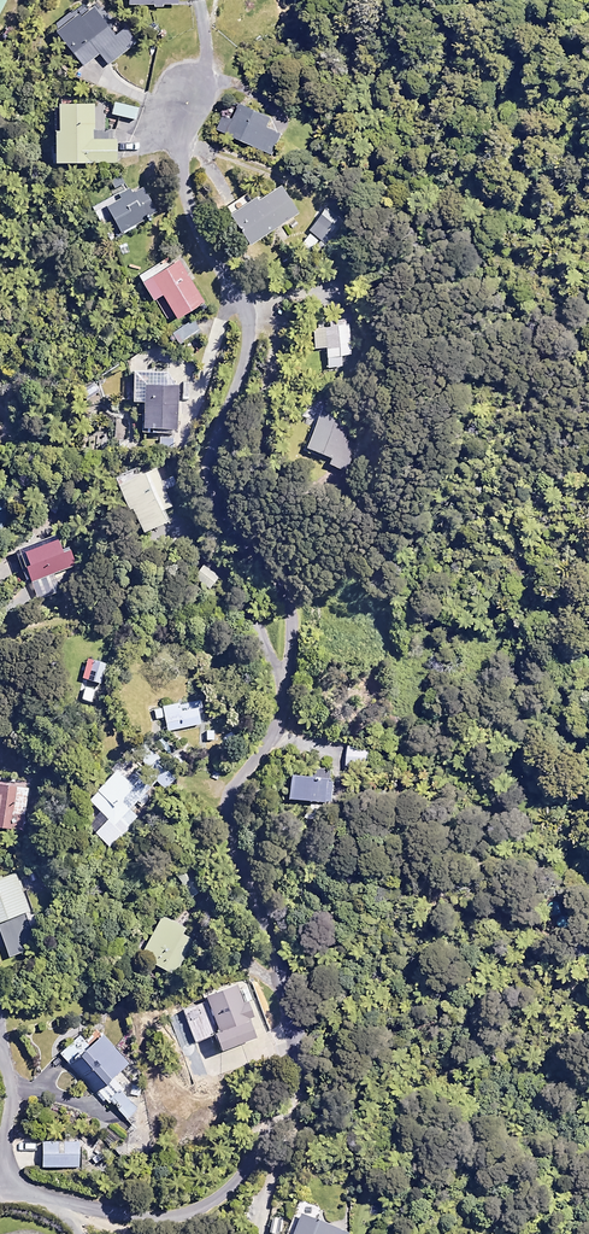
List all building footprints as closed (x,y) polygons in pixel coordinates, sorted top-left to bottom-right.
[(114,35),(93,6),(57,33),(81,67),(102,51),(110,62),(137,42),(126,27),(114,35)] [(93,104),(54,104),(55,162),(115,161),(115,128),(93,129),(93,104)] [(280,133),(276,120),(240,104),(232,122),(224,119),(219,131),(271,154),(280,133)] [(141,184),(130,189),(127,184),(97,201),(116,235),(157,213),(141,184)] [(297,213),(279,184),(228,216),(235,227),(238,225),(249,243),(297,213)] [(346,220),(328,207),(310,231),(328,244),(346,220)] [(202,301),(178,260),(141,282),(152,300),(154,298),(168,322),(202,301)] [(201,328),(194,317),(179,326),(186,337),(201,328)] [(356,352),(352,322),(313,327),(316,347),(328,345),(331,366),(347,364),(345,354),(356,352)] [(146,385),(145,370),(130,370),(131,402),(143,402),(143,430),(178,430),(178,385),(146,385)] [(93,380),(78,391),(86,402),(101,392),(93,380)] [(357,410),(328,398),(309,446),(338,458),(337,461),(350,466),(360,440),(348,435),(357,410)] [(174,504),(153,464),(117,482),(144,533),(167,521),(161,511),(174,504)] [(63,553),(58,538),(19,551),(30,583),(75,568),(69,550),(63,553)] [(222,573),(206,561),(195,576),(212,587),(222,573)] [(180,710),(179,703),(150,708),(152,719),(165,716),(167,730),(200,724),(197,707),(180,710)] [(180,774),(155,751),(139,768),(163,791),(180,774)] [(330,769),(313,767),(312,776),(290,774),(288,798),(327,802),(330,769)] [(142,795),(116,769),(86,799),(106,818),(93,832),(107,846),(136,817),(128,809),(142,795)] [(26,785),(0,782),(0,827),(22,829),(26,785)] [(16,873),(0,878),(0,920),(29,910),(16,873)] [(185,928),(162,915),(142,950),(159,960),(156,964),(177,976),(196,942),(182,934),(185,928)] [(38,947),(29,919),(1,928),(9,956),(38,947)] [(194,1041),(217,1033),(222,1047),(256,1035),(249,1017),(253,1016),(248,1001),(243,1003),(236,983),(207,993),(210,1002),(183,1011),(194,1041)] [(126,1088),(113,1075),(128,1062),(103,1033),(89,1046),(79,1035),(60,1052),(106,1103),(109,1100),(126,1120),(139,1109),(123,1091),(126,1088)] [(78,1141),(43,1142),(43,1167),(79,1166),(78,1141)] [(301,1214),(293,1233),(349,1233),(350,1233),(301,1214)]
